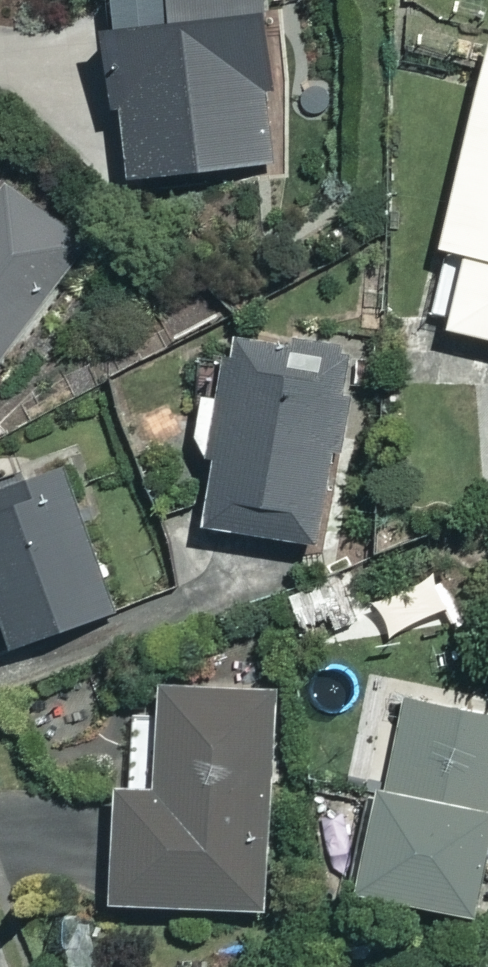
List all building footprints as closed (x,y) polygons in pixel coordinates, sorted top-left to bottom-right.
[(262,0),(174,0),(175,13),(115,17),(123,169),(271,161),(262,0)] [(470,250),(453,324),(487,331),(487,44),(443,244),(470,250)] [(85,241),(0,183),(0,365),(85,241)] [(240,331),(202,516),(319,540),(357,355),(240,331)] [(18,648),(135,600),(73,452),(0,482),(0,606),(18,648)] [(349,614),(345,576),(292,583),(297,621),(349,614)] [(152,781),(121,779),(113,902),(267,912),(282,686),(159,678),(152,781)] [(405,687),(358,885),(475,913),(487,856),(487,707),(405,687)]
